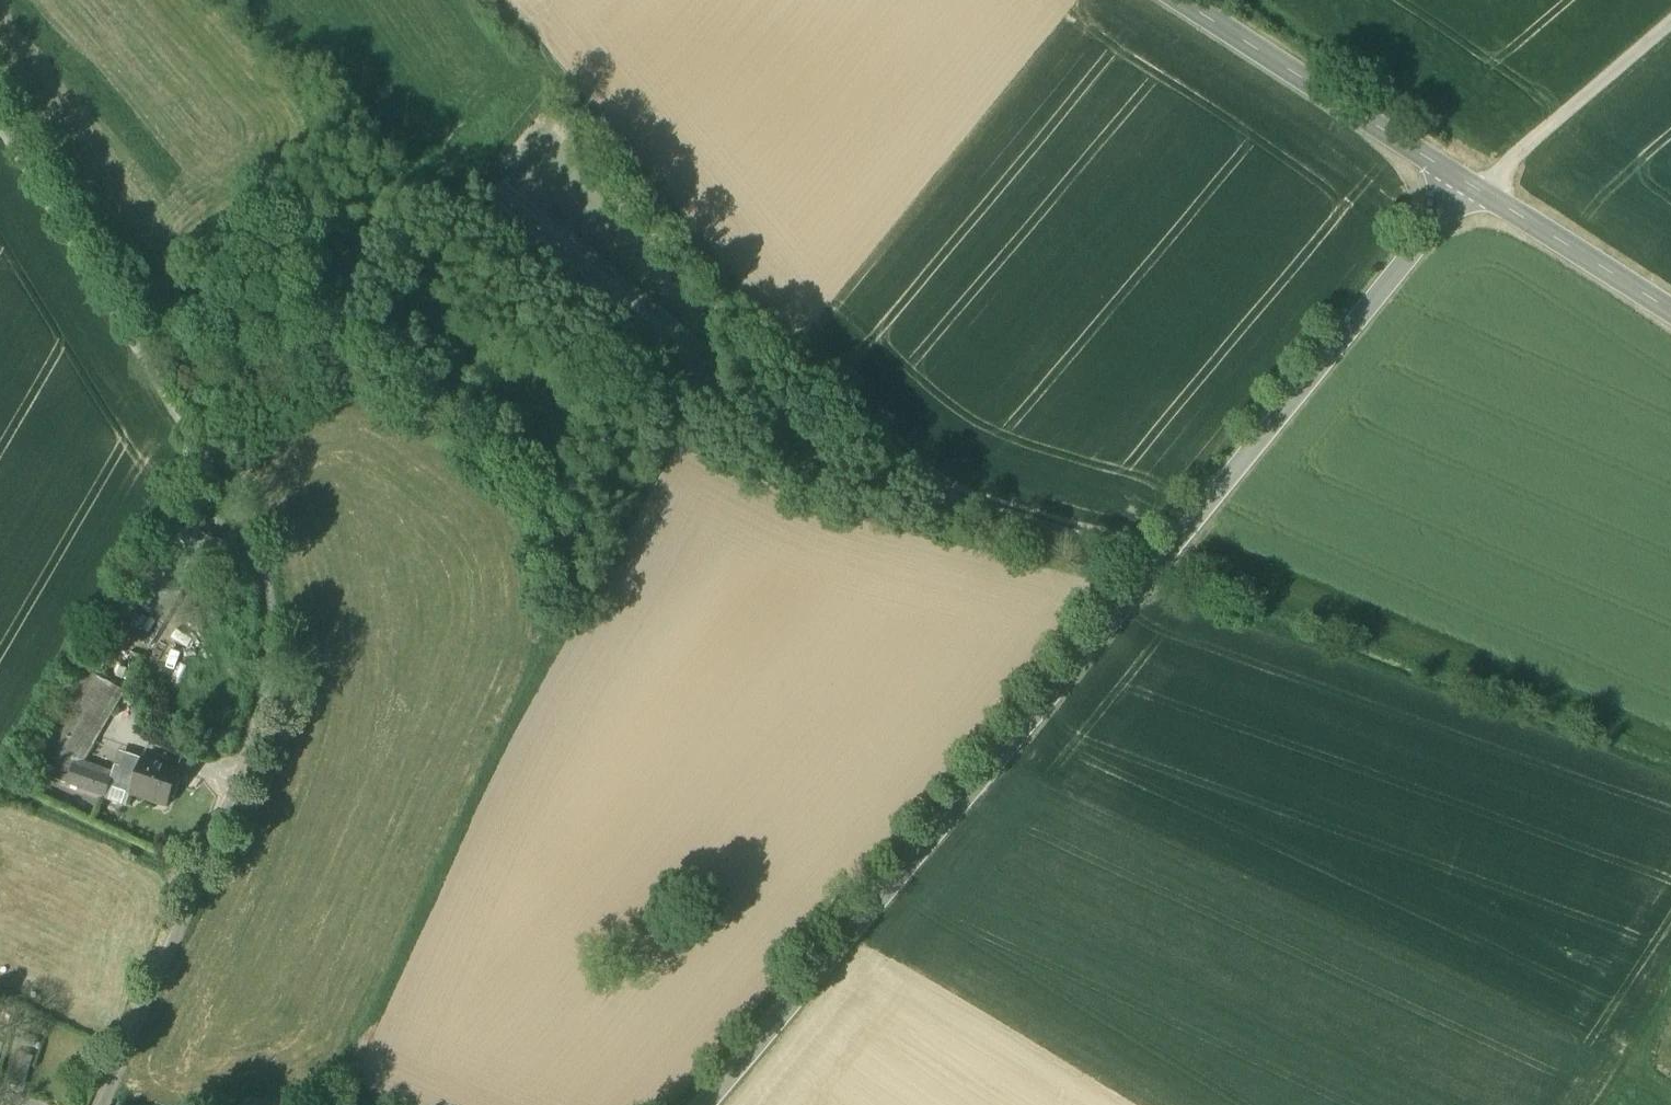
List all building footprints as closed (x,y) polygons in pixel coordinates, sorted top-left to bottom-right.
[(198,529),(177,516),(132,592),(144,600),(169,615),(214,538),(198,529)] [(132,592),(122,610),(135,617),(144,600),(132,592)] [(87,670),(28,770),(67,783),(73,764),(79,766),(124,690),(87,670)] [(125,768),(115,765),(111,777),(112,778),(109,786),(130,792),(141,759),(130,755),(125,768)] [(178,771),(143,759),(142,758),(141,759),(130,792),(130,794),(131,794),(166,805),(166,806),(167,807),(179,771),(178,771)] [(79,766),(73,764),(67,783),(106,796),(109,786),(112,778),(111,777),(79,766)] [(91,1044),(84,1058),(96,1063),(102,1049),(91,1044)] [(30,1058),(17,1054),(9,1079),(23,1083),(30,1058)]
